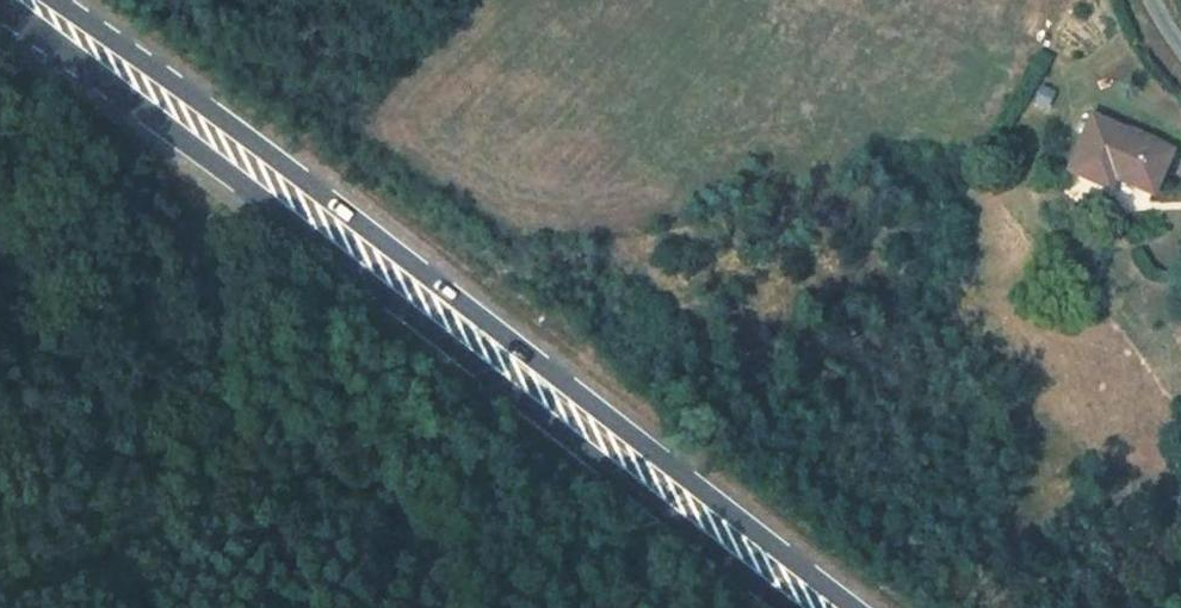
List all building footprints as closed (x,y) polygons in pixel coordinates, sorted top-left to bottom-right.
[(1171,150),(1092,115),(1068,170),(1108,188),(1113,176),(1151,194),(1171,150)]
